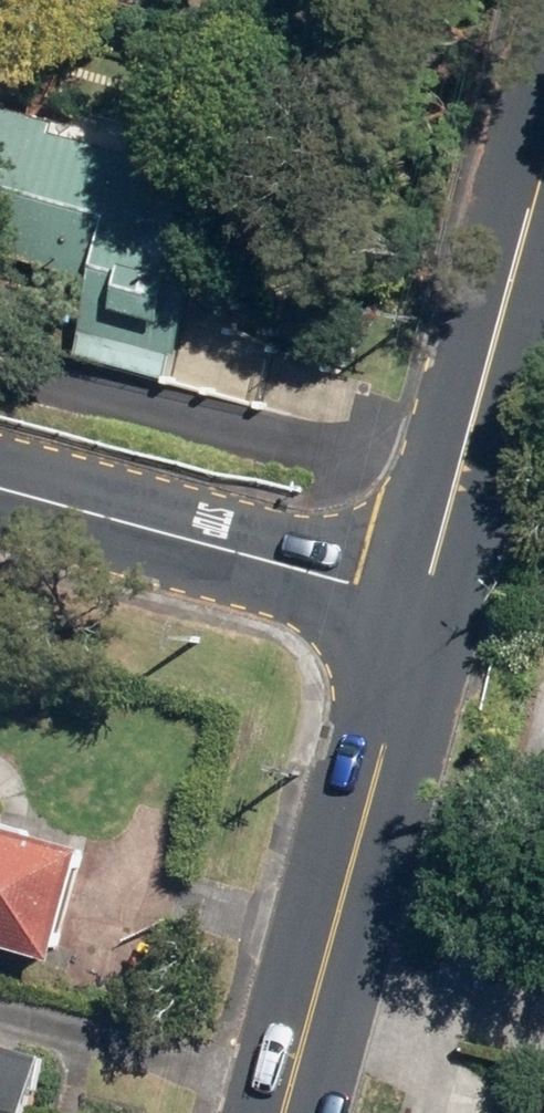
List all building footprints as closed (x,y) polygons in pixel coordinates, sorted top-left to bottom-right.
[(81,346),(174,370),(193,293),(180,290),(211,171),(8,118),(0,150),(0,255),(98,280),(81,346)] [(66,965),(96,852),(0,827),(0,947),(66,965)] [(60,1064),(0,1047),(0,1112),(47,1112),(60,1064)]
